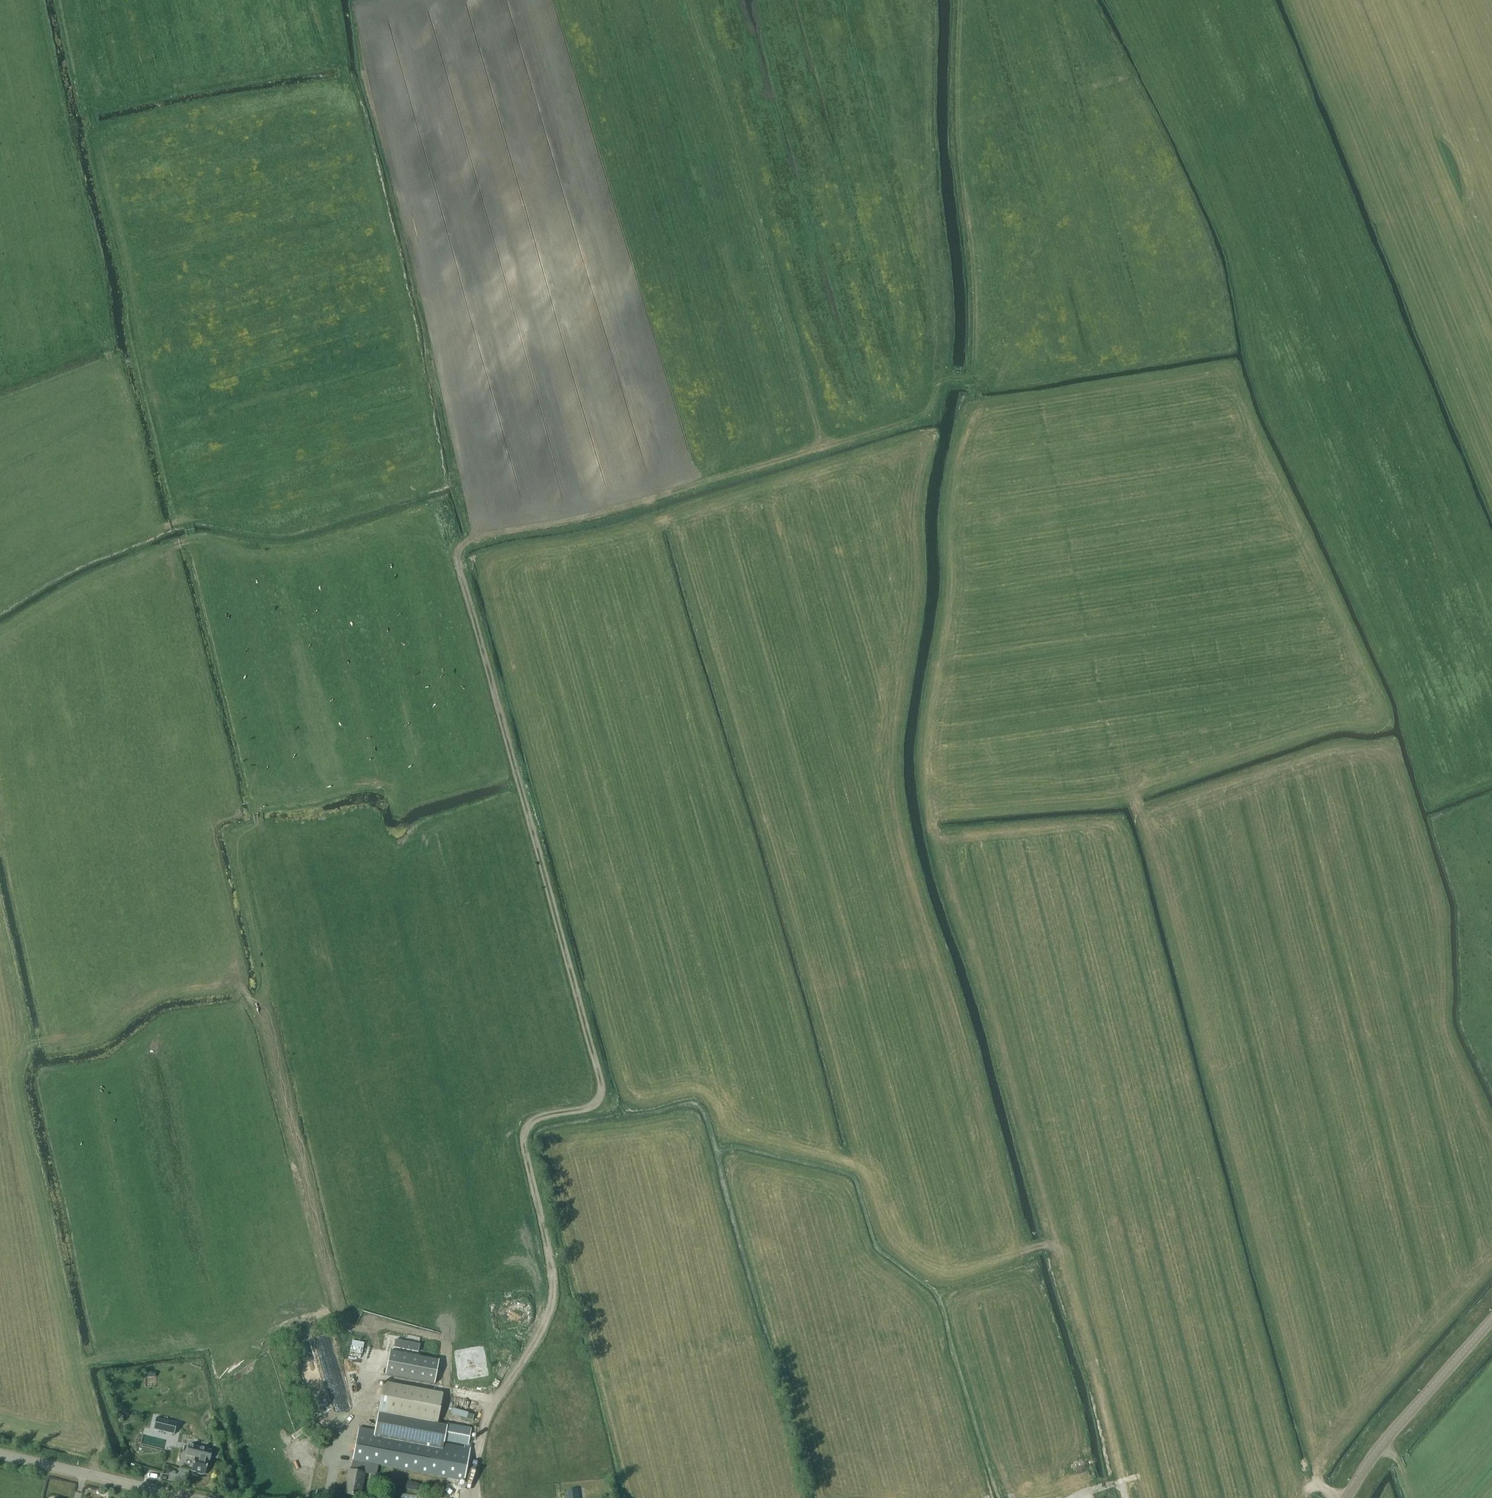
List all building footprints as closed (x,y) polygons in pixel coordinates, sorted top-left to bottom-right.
[(425,1341),(396,1335),(393,1350),(422,1356),(425,1341)] [(364,1349),(365,1343),(353,1340),(352,1346),(364,1349)] [(390,1351),(385,1375),(434,1384),(439,1360),(390,1351)] [(347,1471),(342,1495),(359,1497),(363,1474),(362,1474),(364,1463),(370,1464),(463,1482),(469,1449),(443,1444),(444,1441),(468,1445),(471,1429),(447,1425),(447,1426),(437,1424),(443,1394),(383,1382),(377,1413),(374,1431),(358,1428),(358,1430),(350,1472),(347,1471)] [(174,1435),(177,1423),(156,1418),(153,1430),(174,1435)] [(187,1457),(195,1459),(192,1472),(198,1474),(199,1475),(203,1476),(204,1475),(206,1475),(209,1462),(210,1462),(213,1452),(189,1446),(187,1457)] [(409,1481),(408,1489),(417,1491),(419,1483),(409,1481)] [(578,1489),(567,1490),(568,1497),(579,1497),(578,1489)]
